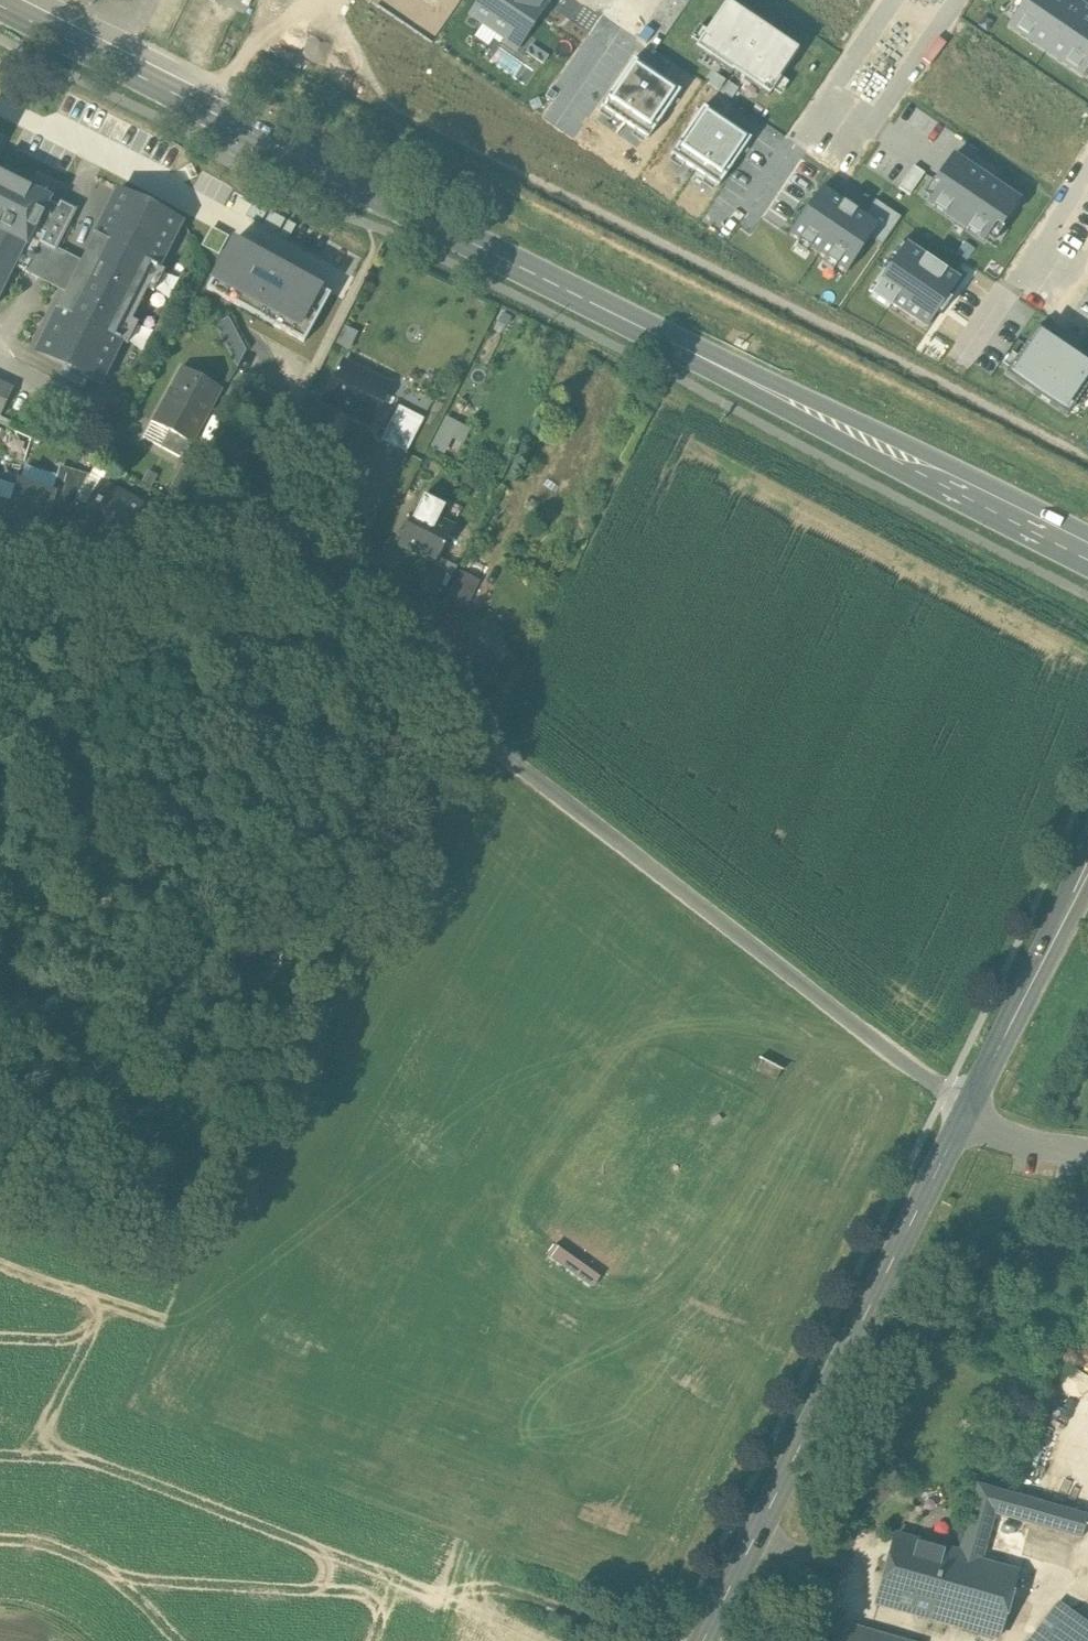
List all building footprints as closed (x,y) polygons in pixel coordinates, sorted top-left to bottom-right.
[(467,16),(518,50),(550,2),(547,0),(477,0),(467,16)] [(1007,28),(1083,78),(1087,70),(1087,14),(1084,12),(1087,8),(1075,0),(1068,0),(1067,0),(1025,0),(1007,28)] [(731,16),(701,62),(774,109),(804,62),(731,16)] [(633,64),(600,113),(653,149),(686,100),(633,64)] [(704,107),(673,153),(719,184),(750,138),(704,107)] [(954,155),(934,183),(939,186),(927,204),(984,243),(996,225),(1001,228),(1020,199),(954,155)] [(914,193),(923,170),(912,165),(903,188),(914,193)] [(46,196),(45,195),(33,189),(33,190),(30,189),(0,174),(0,292),(2,288),(6,282),(25,243),(26,244),(49,199),(49,198),(46,197),(46,196)] [(822,189),(791,234),(847,272),(871,237),(882,244),(900,217),(875,200),(864,216),(822,189)] [(118,190),(52,322),(52,323),(37,351),(99,383),(121,340),(127,343),(137,324),(137,323),(132,320),(131,319),(147,288),(148,287),(153,290),(160,278),(163,271),(157,267),(180,222),(118,190)] [(67,292),(76,273),(76,272),(82,261),(56,248),(72,215),(48,203),(27,244),(25,243),(25,245),(14,265),(67,292)] [(232,238),(209,280),(211,282),(207,289),(303,342),(329,295),(321,290),(323,288),(232,238)] [(902,240),(869,288),(927,328),(960,280),(902,240)] [(214,326),(237,359),(250,350),(227,317),(214,326)] [(1006,374),(1067,415),(1087,385),(1087,363),(1037,329),(1006,374)] [(345,361),(333,383),(325,400),(369,422),(389,383),(345,361)] [(144,438),(155,443),(156,443),(183,458),(191,443),(192,442),(193,442),(222,388),(182,366),(144,437),(144,438)] [(12,391),(12,390),(13,388),(0,382),(0,415),(1,415),(12,391)] [(390,419),(403,389),(389,383),(376,413),(390,419)] [(421,422),(411,417),(410,416),(396,410),(382,440),(407,452),(422,423),(421,422)] [(453,436),(465,441),(472,426),(447,415),(433,446),(446,452),(453,436)] [(194,471),(190,468),(189,468),(182,464),(182,465),(165,495),(176,502),(178,502),(194,471)] [(157,514),(144,506),(102,483),(80,521),(135,553),(157,514)] [(422,500),(412,520),(412,521),(401,542),(400,544),(434,561),(452,526),(436,518),(440,508),(423,499),(422,500)] [(12,506),(12,505),(12,504),(0,500),(0,527),(5,529),(12,506)] [(171,514),(165,512),(165,511),(159,508),(157,512),(158,514),(145,536),(156,542),(157,541),(171,515),(171,514)] [(440,565),(439,566),(439,567),(427,590),(429,592),(441,598),(443,595),(456,568),(442,561),(441,562),(440,565)] [(448,601),(457,605),(458,606),(463,608),(464,608),(478,580),(463,572),(462,572),(448,600),(448,601)] [(979,1485),(967,1527),(959,1554),(949,1552),(931,1616),(1000,1635),(1023,1555),(998,1548),(994,1564),(981,1560),(995,1513),(1081,1537),(1082,1537),(1087,1516),(979,1485)] [(930,1616),(932,1610),(949,1551),(896,1536),(895,1537),(878,1601),(930,1616)] [(1070,1609),(1046,1640),(1087,1640),(1087,1623),(1070,1609)] [(828,1619),(827,1619),(822,1640),(907,1640),(828,1619)]
